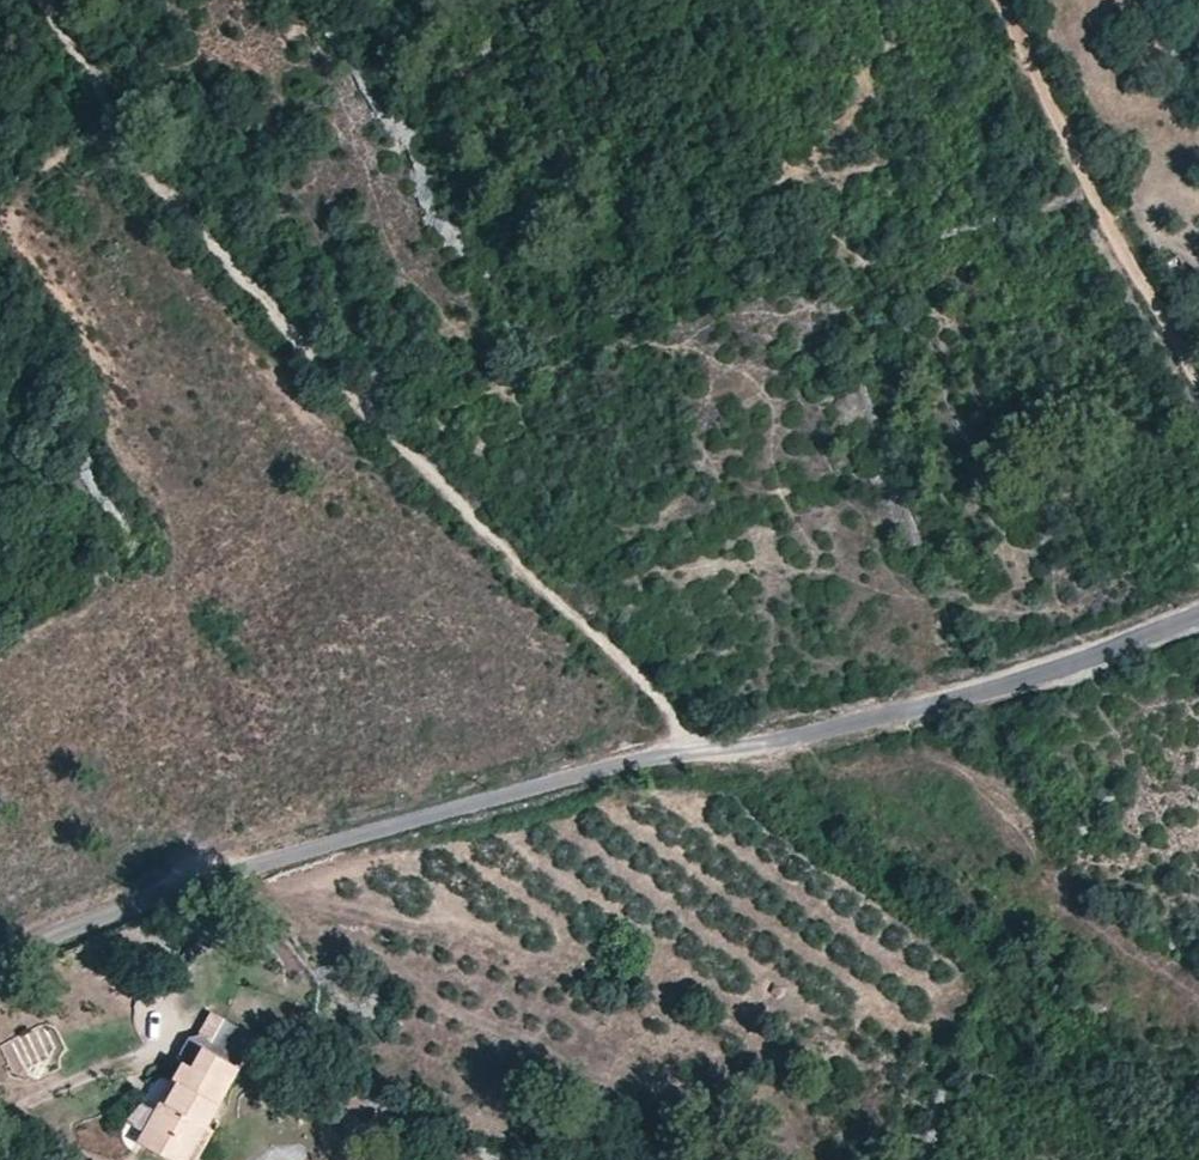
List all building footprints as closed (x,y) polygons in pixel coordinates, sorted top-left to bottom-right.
[(182,1062),(137,1144),(165,1159),(189,1115),(199,1121),(209,1102),(217,1106),(255,1038),(218,1019),(191,1067),(182,1062)] [(209,1102),(199,1121),(189,1115),(165,1159),(167,1159),(195,1159),(223,1110),(217,1106),(209,1102)] [(387,1130),(392,1118),(374,1110),(369,1122),(387,1130)]
